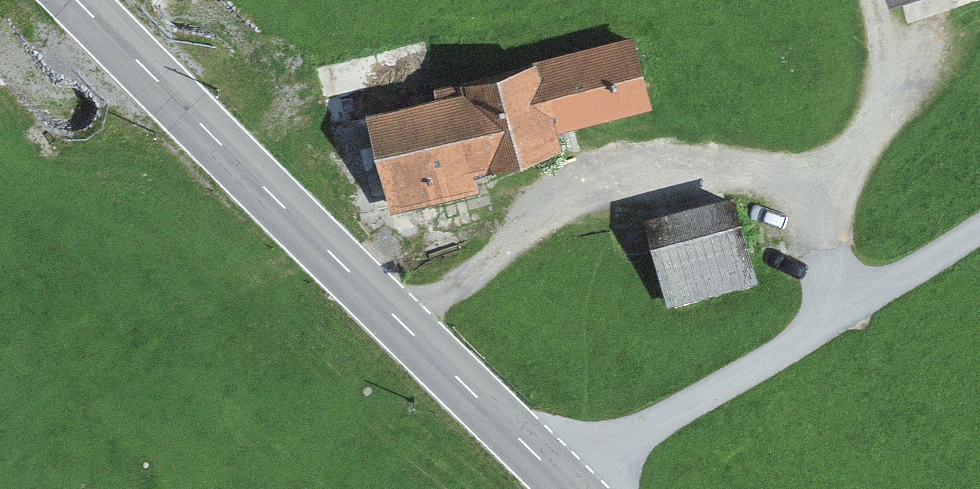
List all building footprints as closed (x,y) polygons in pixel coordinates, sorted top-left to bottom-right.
[(648,41),(335,119),(359,215),(571,162),(561,122),(662,97),(648,41)] [(742,202),(640,233),(666,319),(768,288),(742,202)]
